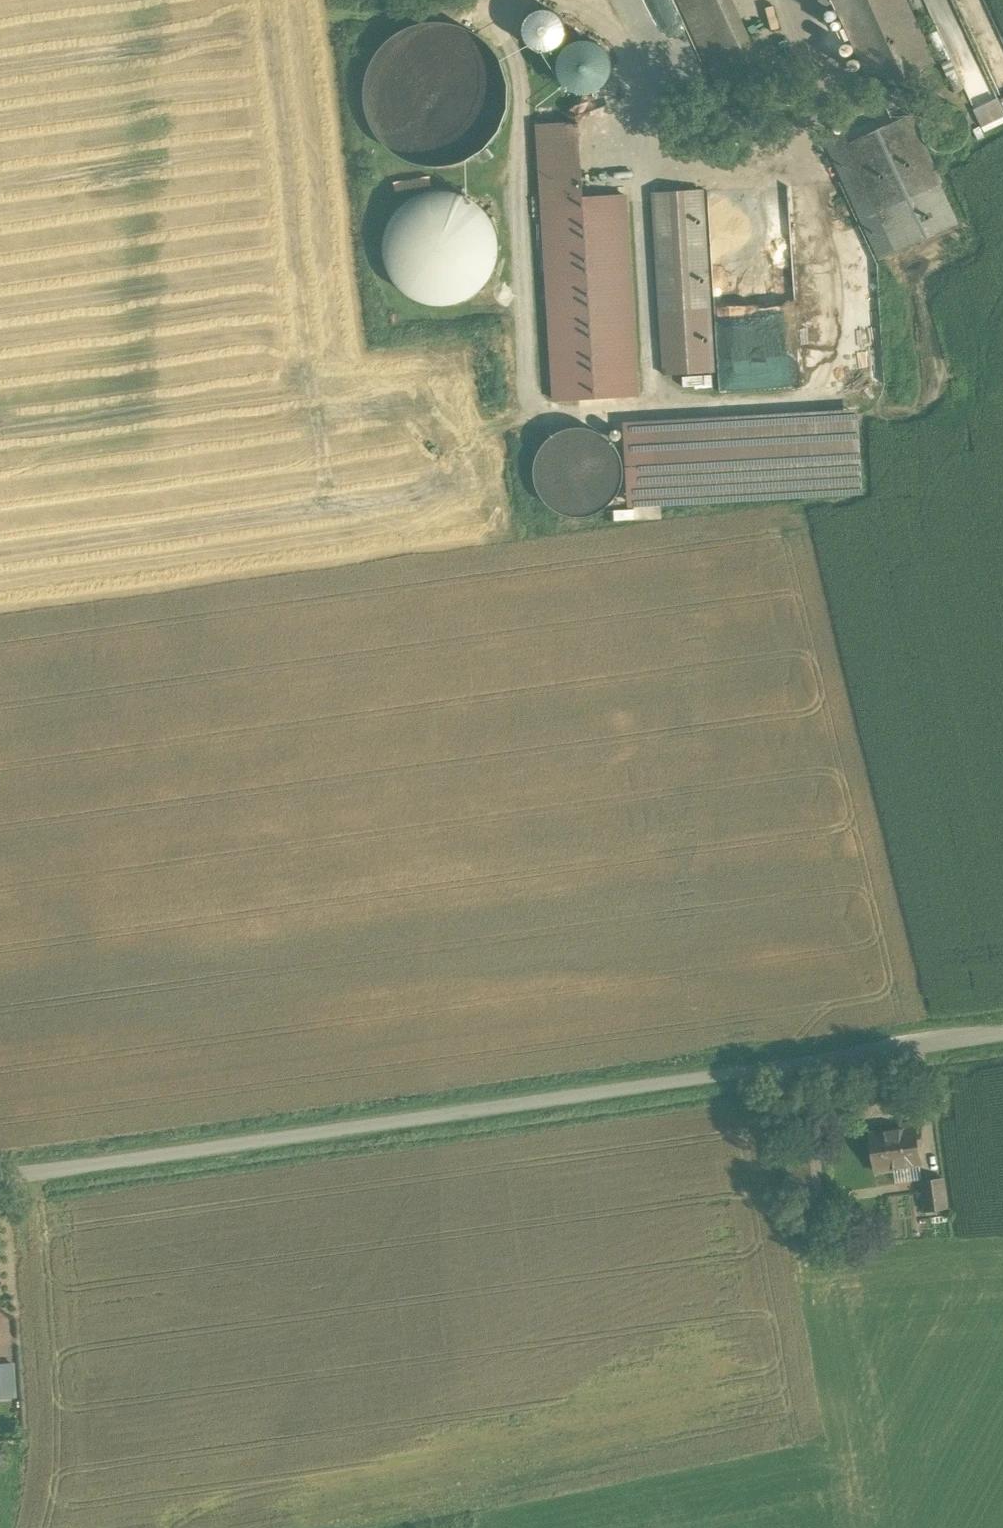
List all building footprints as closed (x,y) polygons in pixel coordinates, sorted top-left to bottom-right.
[(571,11),(576,0),(544,0),(571,11)] [(721,0),(680,0),(730,109),(741,104),(744,111),(767,101),(721,0)] [(906,0),(835,0),(835,1),(876,90),(934,62),(906,0)] [(562,10),(557,9),(550,11),(542,16),(538,22),(536,30),(537,38),(541,45),(546,50),(553,52),(563,52),(570,49),(577,41),(579,34),(578,24),(575,18),(569,13),(562,10)] [(600,54),(593,51),(585,51),(577,54),(573,57),(568,63),(566,70),(565,78),(569,87),(574,93),(585,97),(593,97),(600,95),(606,90),(610,82),(612,74),(610,66),(606,59),(600,54)] [(849,143),(848,143),(898,251),(959,223),(908,115),(849,143)] [(580,122),(539,124),(544,199),(584,196),(580,122)] [(898,251),(848,143),(849,143),(844,132),(827,140),(882,259),(898,251)] [(704,189),(654,192),(661,314),(711,311),(704,189)] [(584,196),(544,199),(556,399),(638,394),(626,194),(584,196)] [(857,413),(657,424),(661,503),(862,492),(857,413)] [(578,426),(571,427),(564,429),(558,432),(552,436),(547,441),(543,447),(539,453),(537,459),(536,466),(536,473),(537,480),(539,487),(542,493),(546,499),(550,504),(556,508),(562,511),(569,514),(576,515),(583,515),(589,514),(596,512),(602,509),(608,505),(613,500),(617,495),(621,489),(623,482),(624,475),(625,468),(624,461),(622,455),(619,448),(615,443),(610,438),(604,433),(598,430),(591,428),(585,427),(578,426)] [(921,1127),(868,1135),(874,1175),(927,1167),(921,1127)] [(951,1182),(927,1185),(930,1214),(954,1211),(951,1182)]
